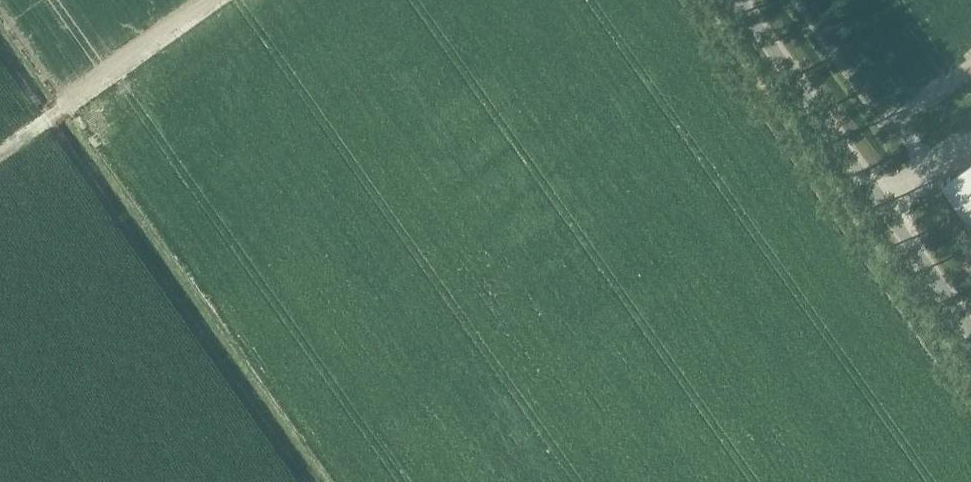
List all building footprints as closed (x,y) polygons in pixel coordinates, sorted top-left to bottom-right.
[(939,184),(970,229),(970,161),(939,184)] [(912,191),(926,174),(919,169),(906,186),(912,191)]
